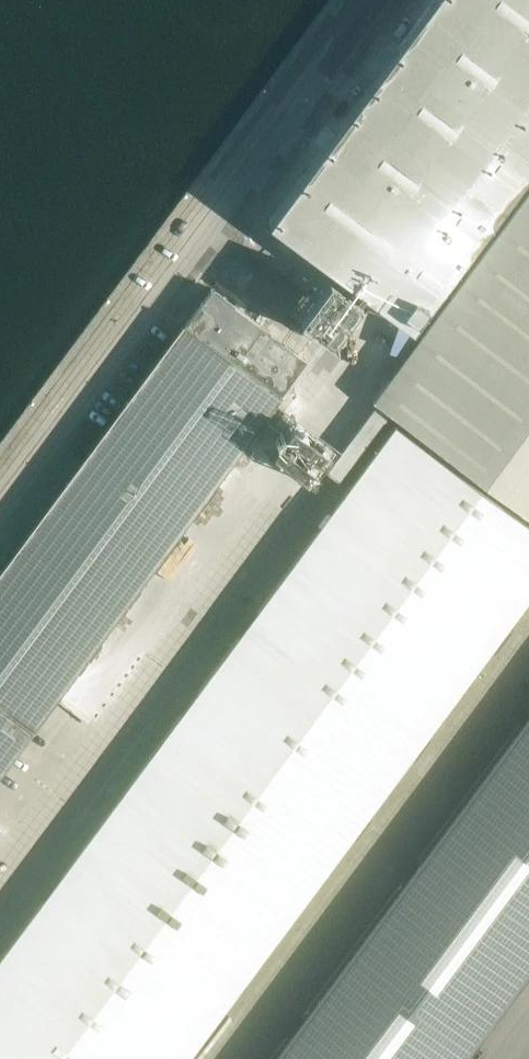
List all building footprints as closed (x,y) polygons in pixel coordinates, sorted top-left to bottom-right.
[(268,222),(284,234),(412,328),(528,170),(528,0),(433,0),(268,222)] [(373,400),(378,403),(528,516),(528,190),(373,400)] [(296,243),(284,234),(278,241),(290,251),(296,243)] [(280,395),(281,395),(282,394),(281,393),(306,359),(224,298),(224,297),(223,296),(223,297),(212,289),(211,288),(186,323),(185,322),(184,323),(185,324),(0,573),(0,774),(33,729),(35,730),(35,729),(34,728),(280,395)] [(370,317),(380,304),(373,300),(364,312),(370,317)] [(528,598),(528,524),(395,425),(0,957),(0,1058),(187,1058),(528,598)] [(469,792),(528,836),(528,715),(523,724),(521,723),(469,792)] [(353,948),(477,1040),(528,972),(527,971),(528,968),(528,836),(469,792),(419,860),(420,861),(406,881),(404,879),(353,948)] [(271,1058),(463,1058),(477,1040),(353,948),(302,1017),(304,1018),(290,1037),(288,1036),(271,1058)]
